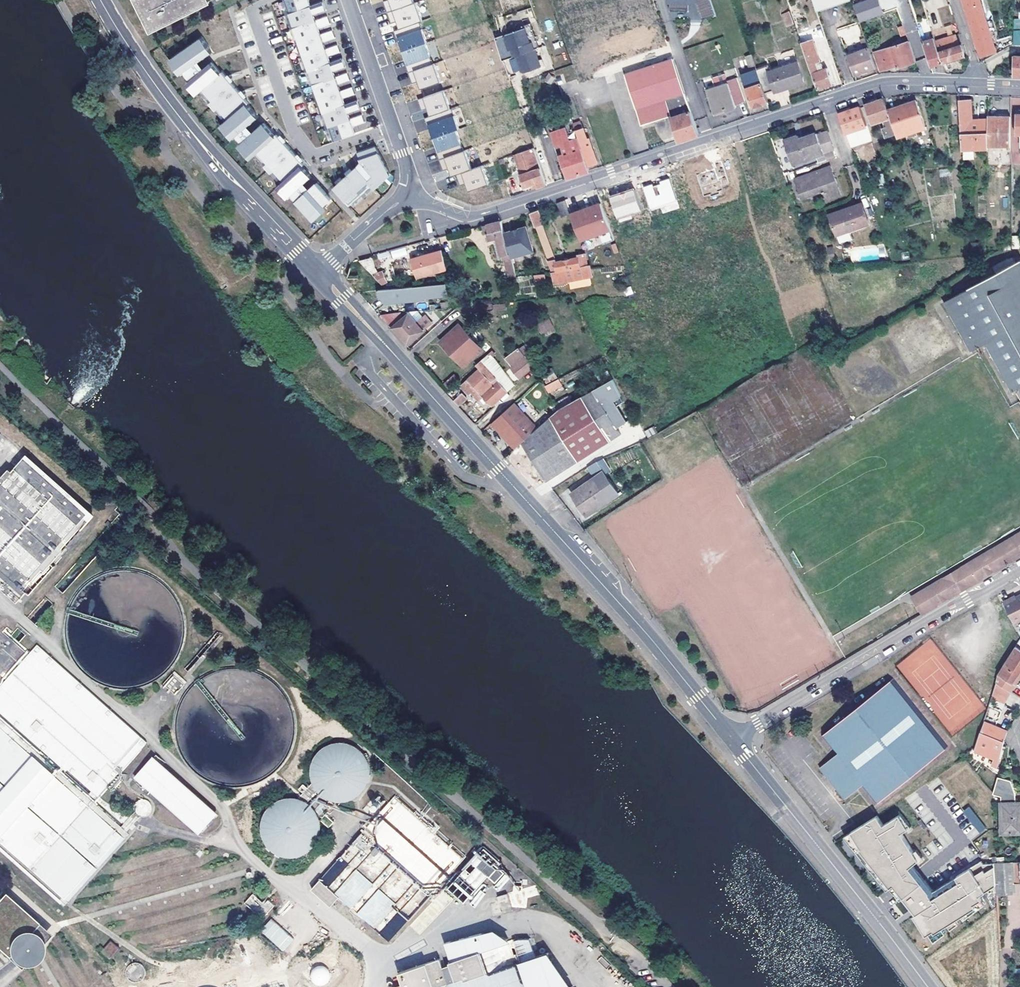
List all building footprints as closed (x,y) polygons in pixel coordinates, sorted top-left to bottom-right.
[(152,30),(210,1),(209,0),(135,0),(152,30)] [(334,141),(356,133),(353,126),(350,118),(348,112),(345,102),(343,98),(340,89),(338,84),(335,75),(333,70),(330,60),(328,55),(326,48),(323,41),(321,34),(318,27),(315,19),(314,14),(310,3),(309,0),(284,0),(334,141)] [(314,14),(328,9),(325,0),(318,0),(310,3),(314,14)] [(414,2),(414,0),(387,0),(384,1),(387,12),(414,2)] [(662,0),(670,1),(669,8),(686,10),(687,3),(696,4),(701,19),(715,14),(710,0),(662,0)] [(817,9),(845,0),(814,0),(817,9)] [(860,22),(884,14),(879,0),(864,0),(853,4),(860,22)] [(979,56),(995,51),(980,0),(963,0),(979,56)] [(397,21),(400,29),(420,21),(422,20),(416,2),(414,2),(387,12),(391,23),(397,21)] [(686,10),(669,8),(668,16),(701,19),(696,4),(687,3),(686,10)] [(789,12),(782,14),(786,26),(792,24),(789,12)] [(315,19),(318,27),(330,23),(327,14),(315,19)] [(399,37),(404,50),(427,42),(420,21),(400,29),(394,31),(397,38),(399,37)] [(532,40),(534,46),(538,45),(530,22),(501,32),(515,69),(521,67),(516,55),(515,55),(512,48),(510,49),(505,36),(507,33),(525,26),(530,41),(532,40)] [(837,29),(844,47),(862,40),(856,23),(837,29)] [(951,25),(943,27),(946,33),(953,30),(951,25)] [(507,33),(505,36),(510,49),(512,48),(515,55),(516,55),(521,67),(521,70),(525,71),(541,66),(534,46),(532,40),(530,41),(525,26),(507,33)] [(321,34),(323,41),(335,37),(333,29),(321,34)] [(935,40),(942,62),(964,55),(960,44),(958,45),(955,34),(935,40)] [(817,37),(821,49),(829,46),(825,35),(817,37)] [(180,72),(185,69),(200,58),(212,50),(204,36),(171,56),(180,72)] [(942,62),(935,40),(934,37),(922,41),(930,65),(942,62)] [(816,88),(832,83),(826,67),(822,69),(812,39),(801,43),(816,88)] [(881,70),(896,65),(897,67),(916,61),(908,40),(875,52),(881,70)] [(404,50),(411,71),(433,63),(434,63),(427,42),(404,50)] [(326,48),(328,55),(340,51),(338,44),(326,48)] [(875,67),(869,47),(847,55),(854,74),(875,67)] [(330,60),(333,70),(345,66),(342,56),(330,60)] [(185,69),(191,76),(205,65),(200,58),(185,69)] [(689,107),(686,97),(672,58),(624,75),(641,125),(669,115),(674,126),(671,127),(672,131),(675,130),(679,140),(698,133),(689,107)] [(187,79),(197,92),(222,71),(212,59),(205,65),(191,76),(187,79)] [(756,69),(765,93),(774,90),(774,91),(803,81),(796,62),(768,71),(766,65),(756,69)] [(418,82),(421,89),(440,83),(433,63),(411,71),(409,72),(413,84),(418,82)] [(765,93),(756,69),(738,75),(750,107),(768,101),(765,93)] [(335,75),(338,84),(350,80),(347,71),(335,75)] [(725,108),(726,110),(736,107),(735,105),(746,101),(737,78),(727,82),(724,73),(712,77),(715,87),(706,90),(713,112),(725,108)] [(258,114),(226,75),(206,90),(230,117),(222,123),(234,137),(239,133),(249,123),(258,114)] [(340,89),(343,98),(355,93),(352,85),(340,89)] [(432,115),(450,108),(443,90),(419,98),(423,109),(429,107),(432,115)] [(345,102),(348,112),(360,108),(357,98),(345,102)] [(895,133),(888,111),(883,98),(864,104),(871,123),(883,119),(886,126),(882,127),(885,137),(895,133)] [(988,146),(988,118),(972,119),(970,99),(959,100),(961,149),(988,148),(988,146)] [(888,111),(895,133),(896,135),(924,125),(916,101),(888,111)] [(855,129),(867,125),(860,106),(838,113),(845,132),(855,129)] [(427,125),(431,138),(456,129),(458,129),(451,108),(450,108),(432,115),(427,117),(429,124),(427,125)] [(350,118),(353,126),(365,122),(362,114),(350,118)] [(988,118),(988,146),(1011,146),(1011,116),(988,116),(988,118)] [(254,129),(244,139),(239,143),(252,157),(276,134),(263,120),(254,129)] [(249,123),(239,133),(244,139),(254,129),(249,123)] [(871,138),(867,125),(855,129),(860,142),(871,138)] [(581,147),(587,165),(597,162),(589,138),(587,139),(583,128),(575,130),(576,132),(577,134),(578,139),(579,141),(581,147)] [(445,157),(463,150),(456,129),(431,138),(437,154),(443,151),(445,157)] [(816,133),(816,131),(798,138),(797,134),(784,139),(792,163),(817,154),(819,160),(829,157),(835,155),(833,149),(834,148),(827,129),(816,133)] [(587,165),(581,147),(573,150),(570,142),(568,137),(554,142),(555,146),(561,144),(564,153),(560,155),(568,177),(589,170),(587,165)] [(290,197),(313,175),(281,138),(263,153),(286,180),(280,186),(290,197)] [(578,139),(570,142),(573,150),(581,147),(579,141),(578,139)] [(555,146),(554,146),(557,156),(560,155),(564,153),(561,144),(555,146)] [(376,146),(358,152),(362,160),(375,175),(370,180),(356,167),(334,187),(345,201),(369,181),(374,186),(376,188),(392,173),(376,146)] [(520,175),(524,186),(535,182),(537,187),(546,184),(534,147),(515,154),(522,174),(520,175)] [(447,168),(450,176),(456,174),(471,169),(464,150),(463,150),(445,157),(439,159),(443,170),(447,168)] [(963,152),(964,160),(974,159),(973,151),(963,152)] [(468,191),(488,184),(482,165),(471,169),(456,174),(460,185),(465,183),(468,191)] [(800,197),(822,189),(825,198),(840,193),(830,165),(794,177),(800,197)] [(724,166),(696,175),(703,198),(723,191),(722,187),(730,185),(724,166)] [(643,185),(651,209),(678,201),(670,177),(658,180),(659,183),(654,184),(654,182),(643,185)] [(296,199),(314,218),(333,196),(316,179),(296,199)] [(369,181),(345,201),(350,207),(374,186),(369,181)] [(610,197),(617,218),(642,210),(635,189),(610,197)] [(570,211),(566,199),(557,202),(562,215),(571,212),(570,211)] [(570,211),(571,212),(579,237),(595,231),(609,226),(600,200),(570,211)] [(861,202),(829,212),(837,233),(869,222),(861,202)] [(538,210),(530,213),(535,226),(542,223),(538,210)] [(506,241),(500,220),(497,221),(482,225),(484,233),(487,232),(489,240),(493,239),(498,238),(504,258),(511,256),(506,241)] [(549,241),(542,223),(535,226),(542,244),(549,241)] [(525,226),(504,232),(510,256),(533,250),(525,226)] [(609,226),(595,231),(600,244),(614,239),(609,226)] [(849,232),(836,238),(839,244),(852,239),(849,232)] [(499,259),(503,258),(504,258),(498,238),(493,239),(499,259)] [(552,255),(549,241),(542,244),(547,257),(552,255)] [(405,248),(391,250),(393,258),(406,256),(405,248)] [(448,269),(442,249),(412,258),(418,278),(448,269)] [(577,257),(555,262),(554,260),(548,261),(556,282),(590,275),(585,253),(577,255),(577,257)] [(369,268),(375,266),(372,256),(361,260),(369,268)] [(504,258),(503,258),(508,277),(516,276),(511,256),(504,258)] [(943,301),(970,350),(985,342),(1011,390),(1018,387),(1019,391),(1019,261),(1016,263),(1013,257),(992,267),(996,273),(943,301)] [(369,268),(384,286),(389,282),(378,271),(377,272),(375,266),(369,268)] [(544,273),(534,274),(536,283),(545,282),(544,273)] [(446,283),(378,289),(379,300),(385,306),(423,301),(423,299),(448,295),(446,283)] [(407,344),(432,322),(423,313),(415,320),(407,311),(382,315),(395,331),(407,344)] [(539,334),(553,331),(551,319),(537,322),(539,334)] [(465,365),(483,349),(461,324),(442,340),(465,365)] [(834,359),(843,355),(838,346),(829,351),(834,359)] [(512,370),(510,371),(519,381),(532,371),(524,362),(526,361),(518,351),(505,361),(512,370)] [(484,404),(488,400),(492,405),(508,391),(480,361),(469,370),(473,375),(463,383),(468,389),(466,392),(469,394),(473,391),(484,404)] [(459,379),(454,374),(444,383),(449,388),(459,379)] [(537,428),(521,442),(533,459),(547,480),(552,477),(582,457),(622,434),(618,428),(628,422),(615,401),(622,397),(613,379),(560,408),(537,428)] [(544,386),(548,394),(562,387),(558,379),(544,386)] [(453,400),(458,405),(465,398),(461,393),(453,400)] [(521,442),(537,428),(514,403),(494,421),(503,431),(501,433),(515,448),(521,442)] [(14,599),(49,561),(53,565),(67,551),(62,547),(91,515),(28,458),(0,489),(0,502),(7,508),(0,516),(0,586),(14,599)] [(595,476),(597,478),(605,471),(597,460),(588,466),(595,476)] [(597,478),(595,476),(570,493),(585,513),(609,496),(597,478)] [(967,587),(991,573),(1019,555),(1019,532),(964,566),(962,575),(966,576),(965,580),(961,579),(960,586),(967,587)] [(49,561),(14,599),(19,603),(53,565),(49,561)] [(967,587),(960,586),(961,579),(965,580),(966,576),(962,575),(964,566),(909,599),(913,607),(915,601),(924,596),(930,597),(941,587),(952,590),(951,596),(960,591),(967,587)] [(183,637),(183,632),(183,626),(182,621),(180,610),(175,601),(172,596),(165,588),(152,578),(147,576),(141,574),(136,572),(131,571),(125,571),(114,572),(104,574),(99,576),(94,579),(89,582),(81,589),(74,597),(71,602),(68,607),(65,617),(63,628),(63,633),(64,638),(65,644),(68,655),(70,660),(73,664),(80,673),(84,677),(93,683),(103,688),(113,691),(124,691),(135,690),(140,689),(155,682),(160,679),(164,676),(171,667),(174,663),(179,653),(182,643),(183,637)] [(951,596),(952,590),(941,587),(930,597),(924,596),(915,601),(913,607),(919,616),(929,610),(951,596)] [(1005,605),(1015,623),(1019,621),(1019,597),(1005,605)] [(1014,693),(1018,686),(1015,683),(1019,676),(1019,648),(1018,647),(1019,644),(1019,640),(1000,672),(996,681),(1014,693)] [(96,798),(147,742),(38,644),(0,687),(0,712),(96,798)] [(858,704),(820,734),(835,752),(818,765),(843,797),(861,783),(875,802),(912,772),(947,744),(893,676),(858,704)] [(1014,693),(996,681),(993,691),(1008,701),(1014,693)] [(0,719),(0,849),(64,906),(128,834),(0,719)] [(982,723),(980,731),(1002,745),(1004,737),(982,723)] [(1002,745),(980,731),(974,750),(997,765),(1002,745)] [(369,773),(369,768),(369,765),(367,760),(366,757),(364,753),(362,751),(358,747),(356,745),(351,743),(348,742),(343,741),(338,741),(332,741),(325,744),(320,747),(316,751),(313,756),(312,758),(310,766),(309,771),(310,777),(312,781),(298,797),(291,796),(285,797),(280,798),(275,800),(273,802),(269,805),(267,807),(264,811),(262,816),(261,819),(260,825),(260,830),(261,833),(262,838),(266,845),(270,849),(277,853),(285,856),(290,856),(295,855),(303,853),(310,848),(313,844),(316,840),(318,834),(319,832),(320,826),(319,824),(318,816),(333,799),(340,800),(342,800),(348,799),(355,796),(359,792),(363,788),(365,786),(367,781),(369,773)] [(215,814),(156,761),(141,777),(201,830),(215,814)] [(1003,794),(1003,802),(1016,802),(1016,790),(1012,779),(999,774),(995,791),(1003,794)] [(389,939),(464,855),(395,794),(310,888),(330,905),(338,895),(389,939)] [(1019,831),(1019,802),(1016,802),(1003,802),(1002,802),(1001,831),(1019,831)] [(968,807),(962,812),(980,834),(987,828),(968,807)] [(875,814),(850,831),(860,845),(858,846),(888,885),(891,883),(909,867),(919,857),(901,830),(907,826),(898,812),(881,823),(875,814)] [(504,870),(480,849),(447,886),(463,900),(487,874),(495,881),(504,870)] [(993,862),(993,865),(994,885),(995,894),(1013,893),(1013,884),(1019,883),(1019,887),(1019,861),(993,862)] [(933,900),(914,913),(911,915),(924,935),(931,930),(932,932),(975,907),(973,903),(980,898),(978,894),(983,891),(994,885),(993,865),(985,870),(983,867),(973,874),(967,865),(952,875),(956,880),(930,896),(933,900)] [(909,867),(891,883),(913,911),(914,913),(933,900),(930,896),(909,867)] [(525,898),(539,895),(535,883),(513,889),(514,892),(498,896),(502,911),(527,904),(525,898)] [(243,903),(262,919),(274,905),(266,898),(263,902),(252,893),(243,903)] [(0,902),(0,950),(22,971),(24,968),(28,969),(35,967),(43,961),(46,953),(44,945),(52,936),(6,895),(0,902)] [(429,898),(409,920),(412,924),(421,914),(425,917),(428,914),(432,918),(441,909),(429,898)] [(282,951),(294,939),(271,918),(260,930),(282,951)] [(544,953),(488,972),(518,959),(511,939),(484,948),(484,947),(481,933),(445,941),(449,960),(447,961),(447,963),(440,965),(438,957),(396,971),(400,983),(388,986),(556,986),(544,953)] [(508,938),(481,933),(484,947),(508,938)] [(939,948),(945,956),(941,959),(947,966),(950,963),(957,972),(953,975),(962,986),(988,986),(989,986),(990,982),(985,976),(990,973),(990,969),(984,962),(981,964),(958,933),(939,948)] [(119,949),(111,941),(102,951),(110,959),(119,949)] [(131,982),(146,975),(140,961),(125,967),(131,982)] [(308,978),(322,986),(323,986),(332,973),(317,964),(308,978)]
